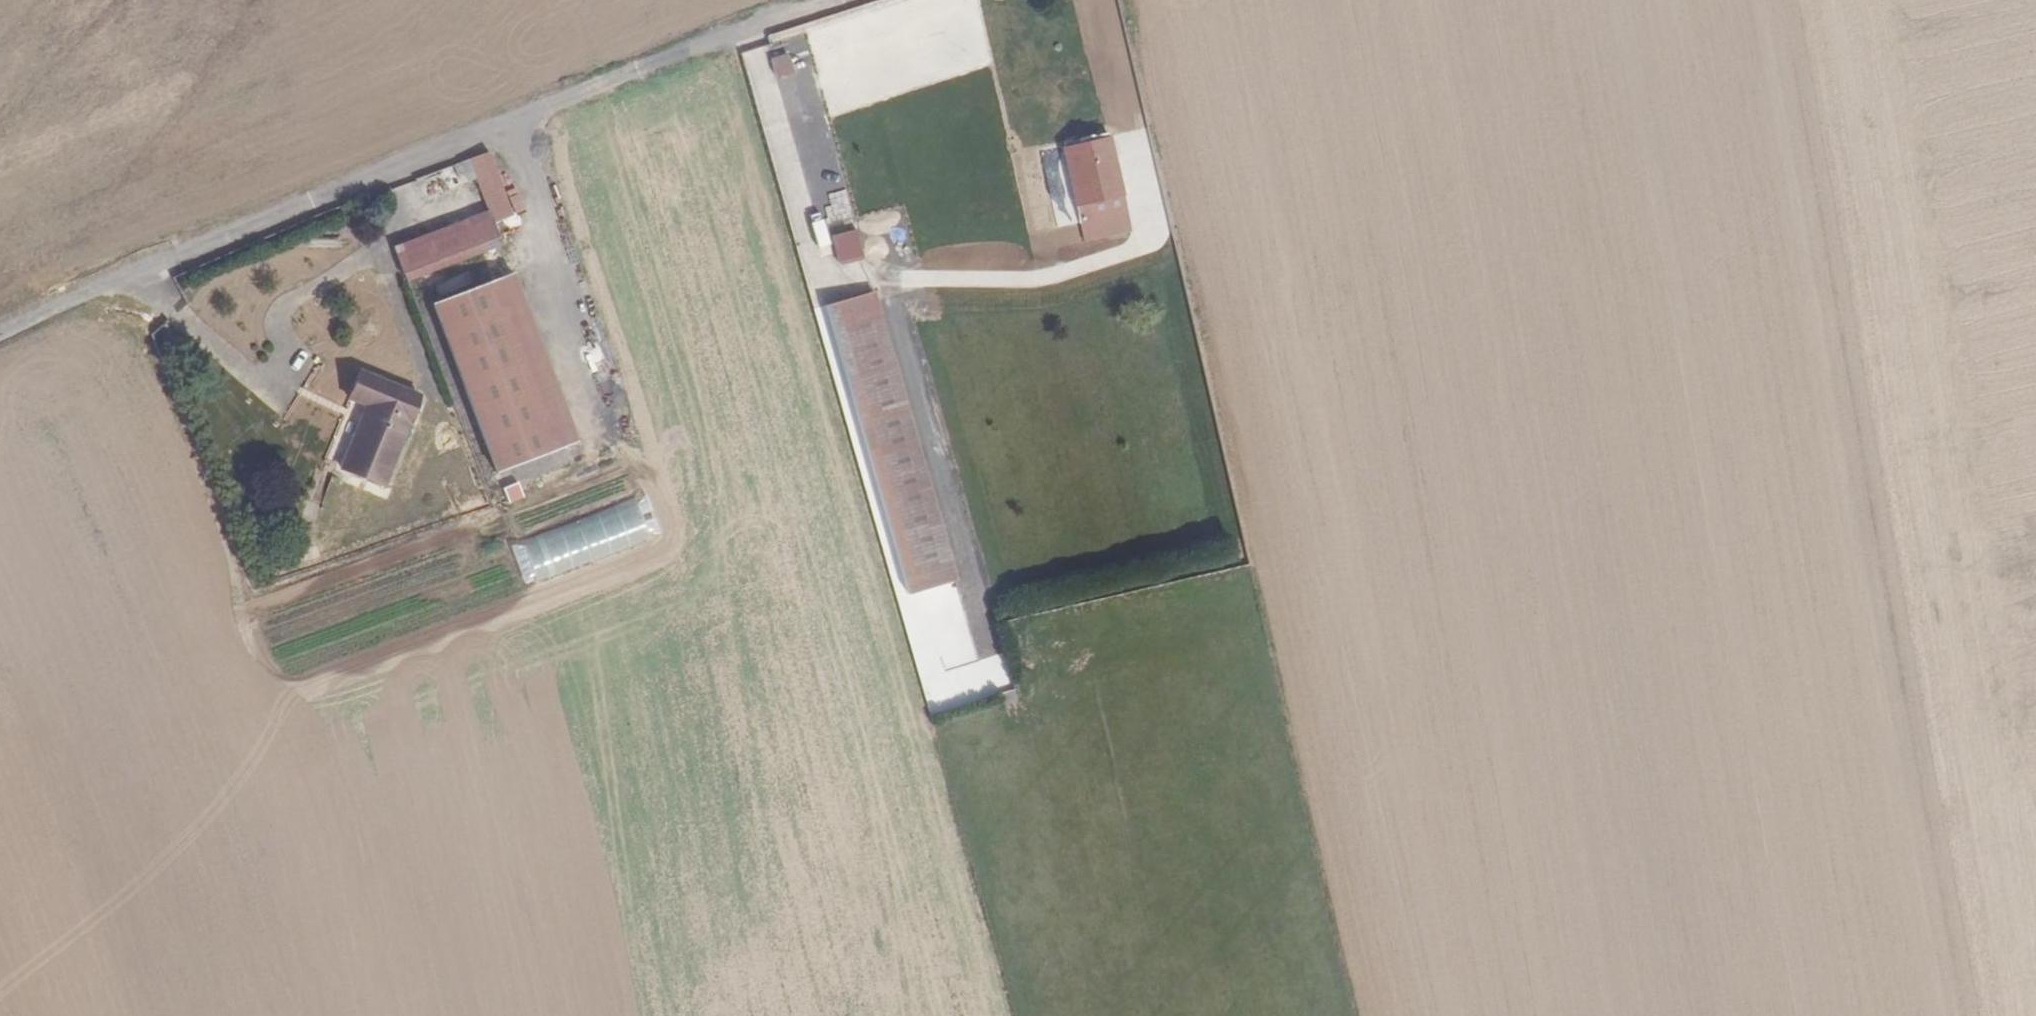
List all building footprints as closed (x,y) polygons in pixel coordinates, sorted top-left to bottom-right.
[(743,43),(791,231),(853,216),(827,111),(995,69),(977,0),(914,0),(743,43)] [(1109,136),(1064,148),(1082,222),(1127,211),(1118,175),(1115,176),(1110,157),(1114,156),(1109,136)] [(1059,225),(1078,220),(1060,146),(1041,151),(1059,225)] [(488,215),(493,227),(512,219),(487,155),(468,162),(488,215)] [(394,251),(407,283),(501,247),(493,227),(488,215),(394,251)] [(840,265),(864,258),(855,228),(831,235),(840,265)] [(823,262),(835,261),(833,237),(822,238),(823,262)] [(517,273),(434,302),(493,473),(577,444),(517,273)] [(878,291),(830,303),(905,596),(959,582),(938,499),(955,494),(922,369),(899,375),(878,291)] [(383,485),(420,397),(360,372),(349,400),(367,407),(342,468),(383,485)]
